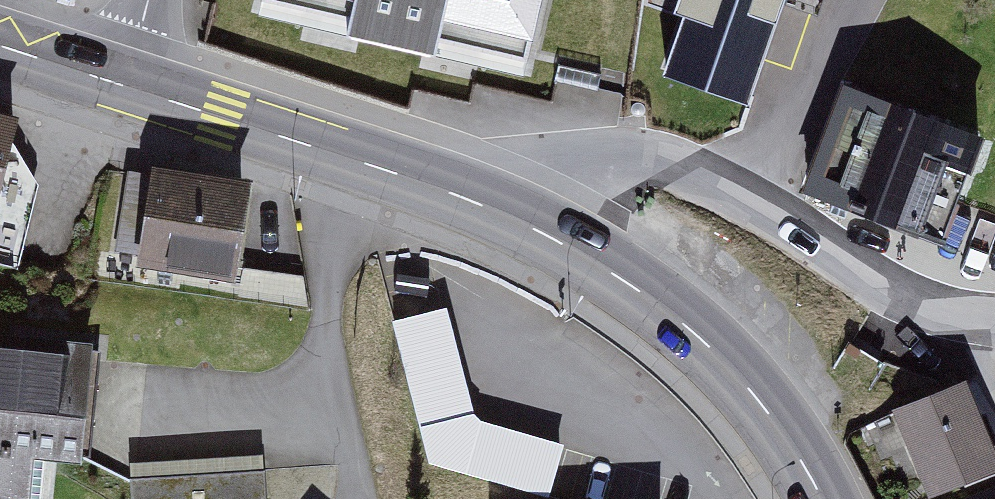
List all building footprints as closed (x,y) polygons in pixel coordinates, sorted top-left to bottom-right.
[(355,25),(351,43),(439,62),(443,44),(526,62),(539,0),(270,0),(269,6),(355,25)] [(664,77),(749,106),(785,0),(691,0),(664,77)] [(984,138),(849,93),(814,199),(948,244),(984,138)] [(17,128),(0,124),(0,193),(17,128)] [(253,184),(155,167),(137,270),(235,287),(253,184)] [(37,460),(84,464),(96,348),(0,339),(0,498),(33,498),(37,460)] [(891,414),(923,494),(994,465),(994,447),(969,382),(891,414)] [(136,498),(266,498),(265,464),(134,469),(136,498)]
